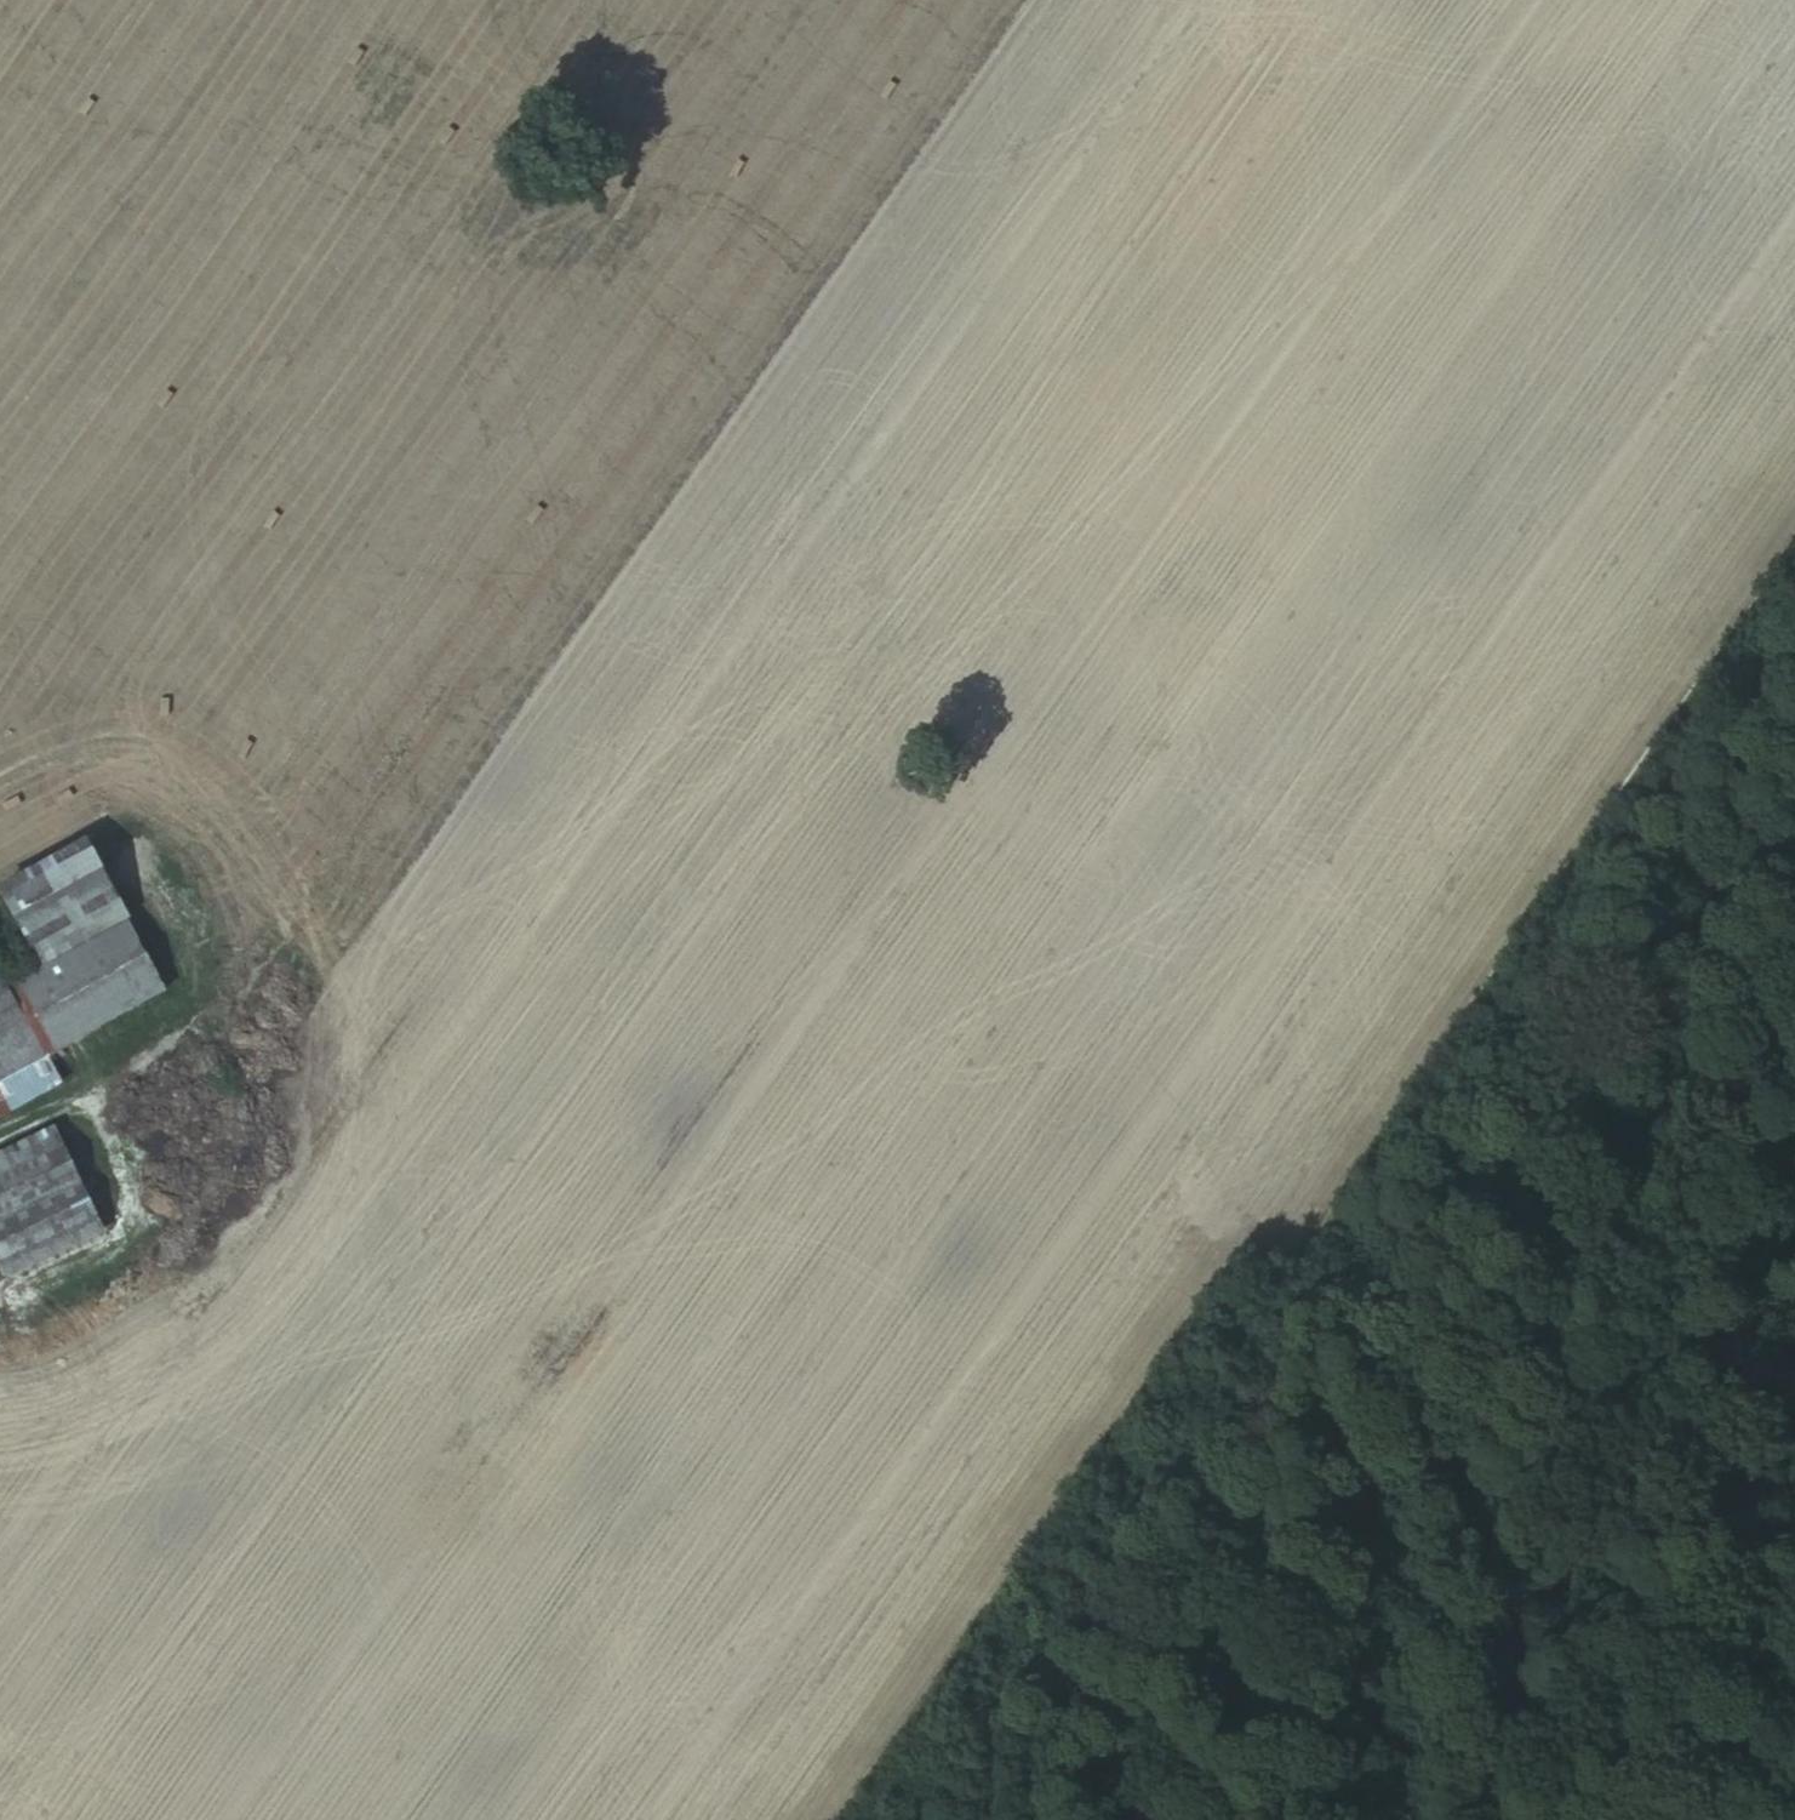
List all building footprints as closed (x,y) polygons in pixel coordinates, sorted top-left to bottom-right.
[(59,917),(142,868),(101,788),(16,836),(59,917)] [(99,1030),(92,1015),(190,961),(142,868),(59,917),(19,939),(0,951),(0,1082),(99,1030)] [(19,939),(3,910),(0,911),(0,951),(19,939)] [(53,1208),(141,1167),(95,1072),(0,1116),(0,1118),(21,1154),(53,1208)] [(21,1154),(0,1118),(0,1164),(21,1154)] [(53,1208),(21,1154),(0,1164),(0,1184),(20,1224),(53,1208)] [(20,1224),(0,1184),(0,1234),(20,1224)]
